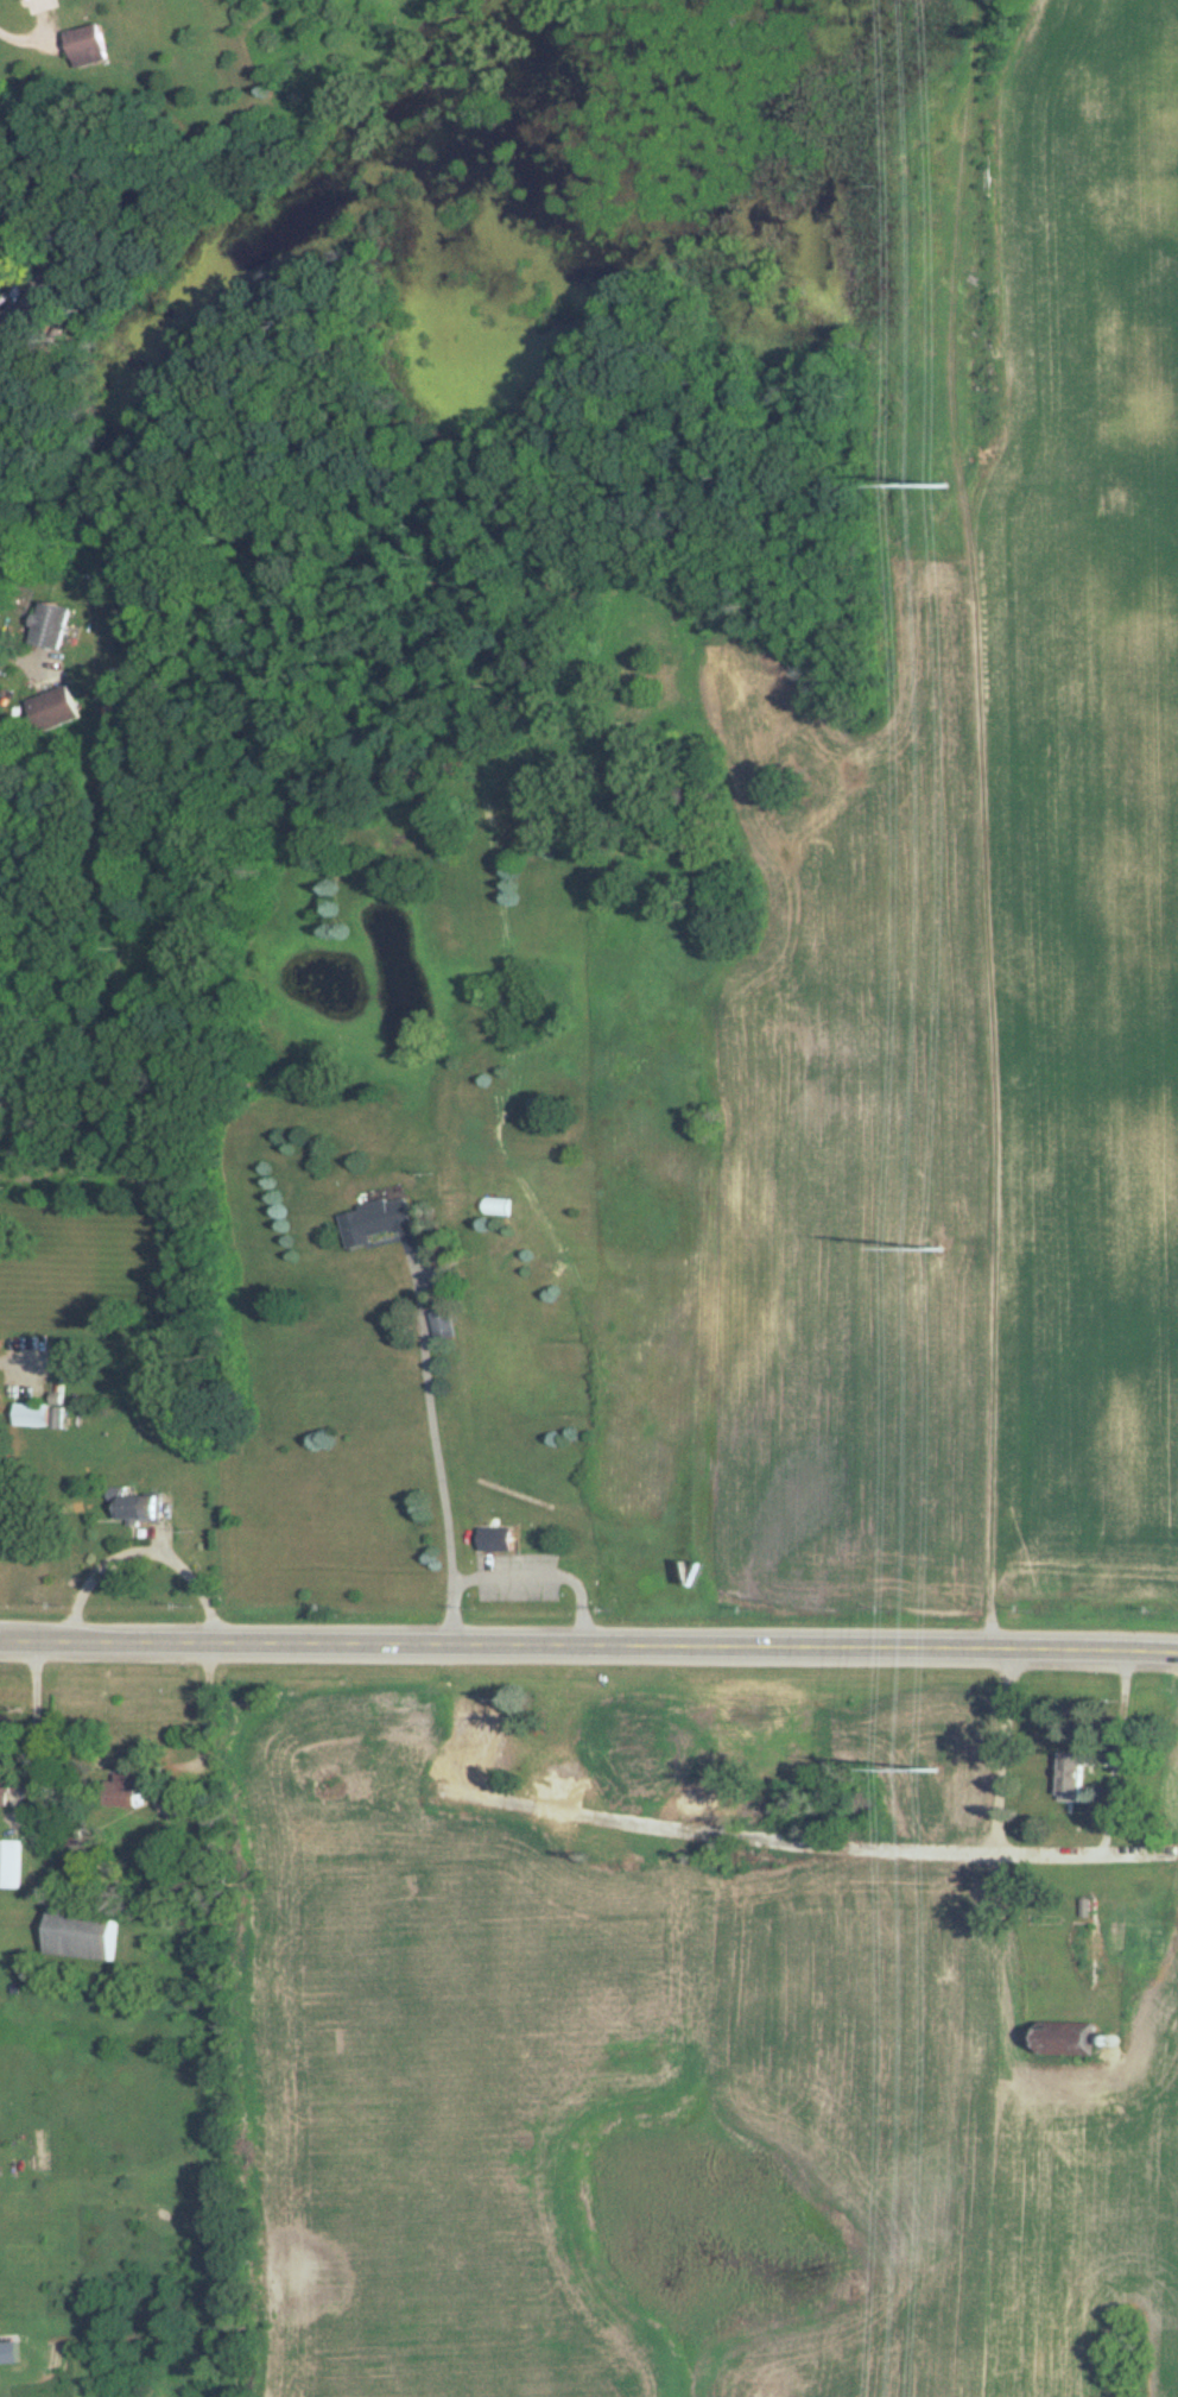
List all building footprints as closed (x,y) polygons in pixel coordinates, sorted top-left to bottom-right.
[(70,32),(79,68),(111,60),(102,24),(70,32)] [(32,644),(62,651),(73,607),(43,600),(32,644)] [(80,720),(70,688),(29,700),(39,733),(80,720)] [(343,1216),(351,1251),(380,1244),(379,1239),(423,1229),(416,1200),(343,1216)] [(454,1342),(448,1310),(430,1313),(437,1354),(445,1352),(444,1344),(454,1342)] [(17,1402),(16,1427),(60,1428),(61,1404),(17,1402)] [(166,1521),(166,1495),(118,1495),(118,1521),(166,1521)] [(514,1528),(482,1528),(482,1553),(514,1553),(514,1528)] [(1091,1802),(1091,1754),(1065,1754),(1065,1802),(1091,1802)] [(18,1793),(30,1793),(30,1774),(0,1774),(0,1806),(18,1806),(18,1793)] [(115,1807),(170,1808),(170,1777),(115,1777),(115,1807)] [(28,1841),(0,1841),(0,1888),(28,1888),(28,1841)] [(1038,2055),(1109,2057),(1110,2025),(1038,2023),(1038,2055)]
